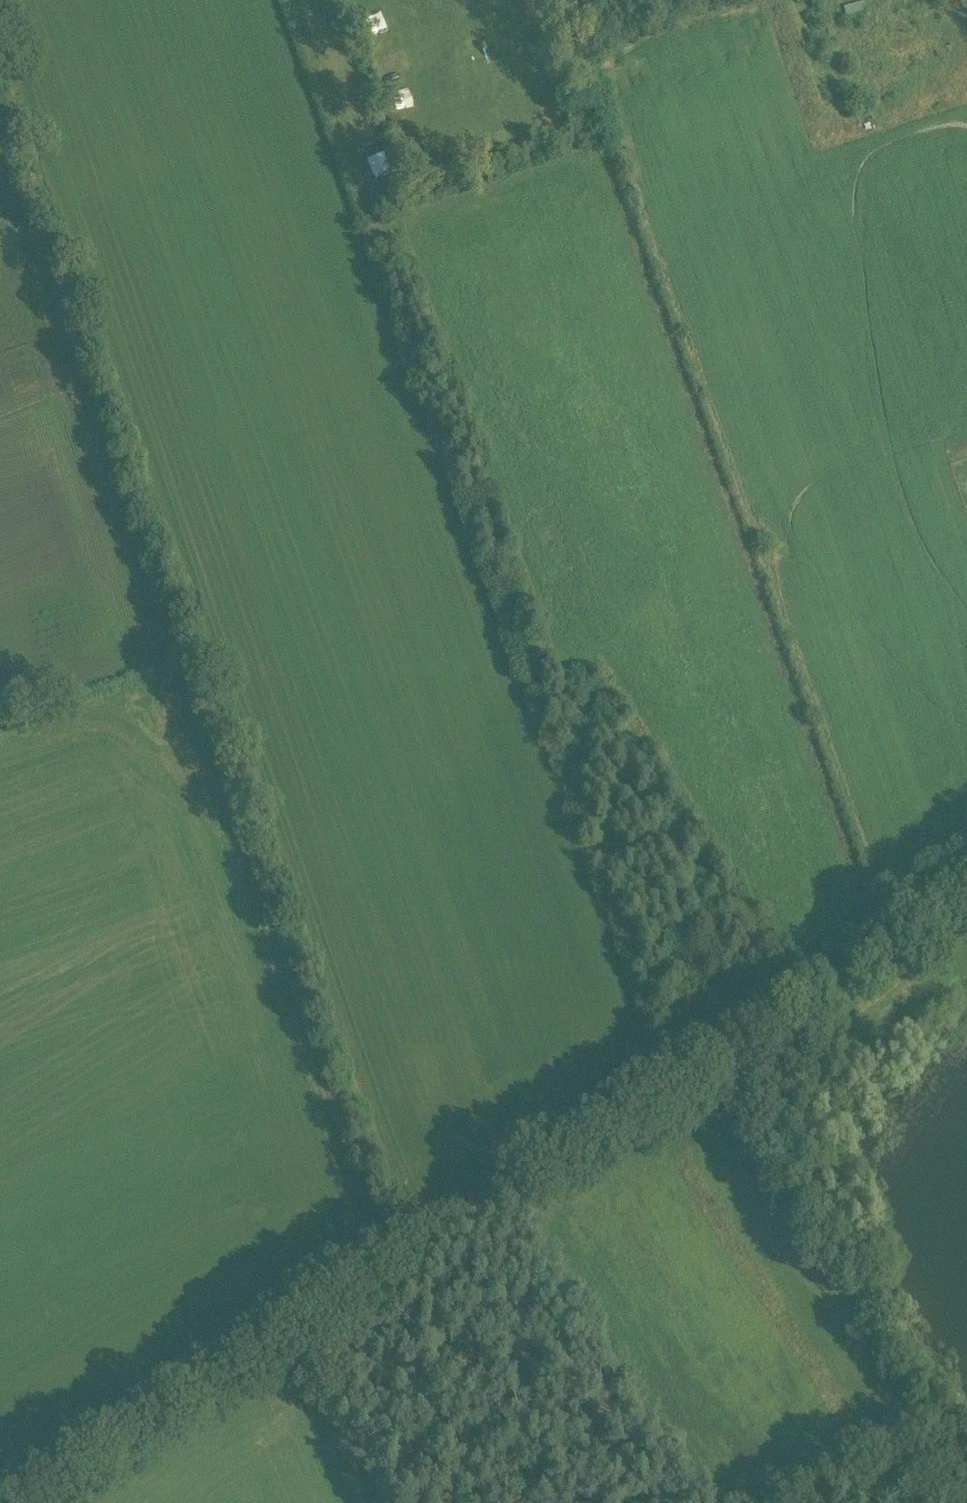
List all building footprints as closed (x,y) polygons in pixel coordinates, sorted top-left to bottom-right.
[(367,159),(374,180),(394,173),(387,152),(367,159)]
